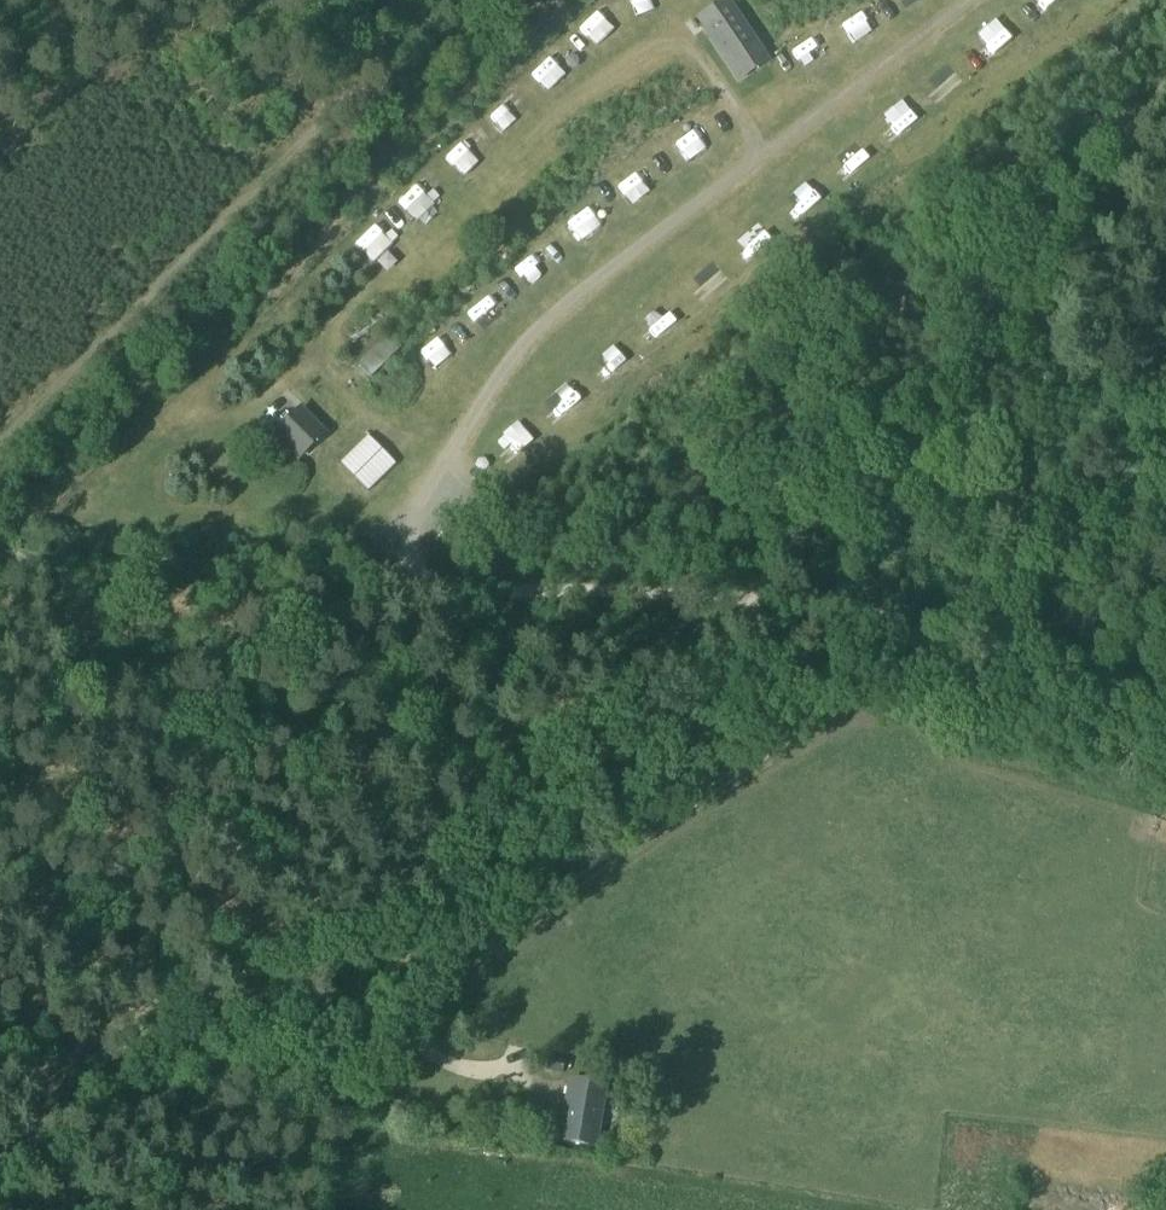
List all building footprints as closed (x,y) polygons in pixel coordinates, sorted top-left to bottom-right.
[(600,19),(617,3),(614,0),(596,0),(589,7),(600,19)] [(758,46),(728,0),(720,0),(694,17),(737,83),(769,62),(758,46)] [(854,5),(871,26),(887,13),(877,0),(859,0),(854,5)] [(560,72),(579,54),(561,35),(542,52),(560,72)] [(467,157),(488,138),(471,120),(451,139),(467,157)] [(626,164),(643,183),(665,163),(648,144),(626,164)] [(408,181),(421,197),(448,175),(434,159),(408,181)] [(608,221),(621,191),(602,182),(589,212),(608,221)] [(385,239),(406,220),(388,201),(367,220),(385,239)] [(652,301),(669,320),(689,303),(672,283),(652,301)] [(458,312),(465,327),(478,321),(472,306),(458,312)] [(448,354),(467,334),(447,316),(428,336),(448,354)] [(270,435),(297,462),(326,433),(300,406),(270,435)] [(384,424),(361,447),(381,467),(404,445),(384,424)] [(562,1061),(546,1059),(543,1073),(560,1076),(562,1061)] [(570,1083),(564,1114),(560,1140),(593,1146),(603,1089),(570,1083)]
